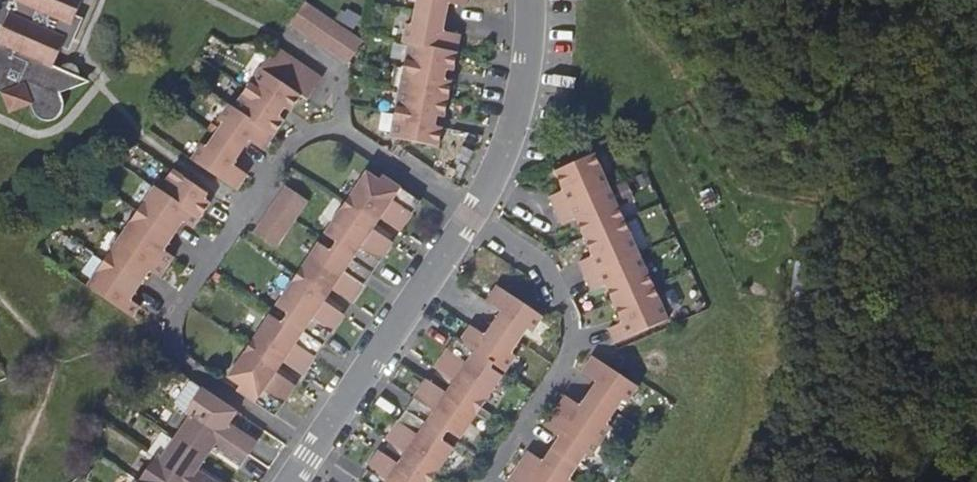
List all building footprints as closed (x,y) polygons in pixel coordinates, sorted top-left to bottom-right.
[(17,7),(9,10),(2,27),(0,32),(0,87),(4,89),(12,107),(29,100),(31,106),(34,112),(39,115),(44,117),(49,116),(54,114),(58,111),(61,105),(62,100),(59,88),(84,78),(53,64),(61,45),(66,34),(60,32),(65,20),(70,22),(75,11),(80,0),(14,0),(17,7)] [(2,27),(9,10),(17,7),(14,0),(1,0),(0,2),(0,26),(2,27)] [(287,16),(349,55),(363,36),(308,0),(296,0),(287,16)] [(411,5),(443,10),(444,0),(412,0),(411,5)] [(440,25),(443,10),(411,5),(409,19),(405,19),(402,37),(405,38),(454,47),(457,28),(440,25)] [(81,14),(75,11),(70,22),(65,20),(60,32),(66,34),(61,45),(67,47),(81,14)] [(454,47),(405,38),(401,63),(439,69),(440,61),(451,63),(454,47)] [(274,43),(260,64),(299,90),(311,98),(325,76),(274,43)] [(397,87),(445,95),(448,78),(438,76),(439,69),(401,63),(397,87)] [(260,64),(247,85),(277,105),(279,101),(289,106),(299,90),(260,64)] [(233,105),(272,131),(282,117),(273,111),(277,105),(247,85),(233,105)] [(397,87),(393,112),(431,119),(432,110),(443,112),(445,95),(397,87)] [(214,134),(238,151),(247,138),(261,147),(272,131),(233,105),(230,104),(219,119),(222,121),(214,134)] [(431,119),(393,112),(389,136),(437,144),(440,127),(430,125),(431,119)] [(192,161),(233,189),(244,173),(230,163),(238,151),(214,134),(205,146),(202,145),(192,161)] [(558,214),(610,191),(595,158),(557,175),(566,195),(553,202),(558,214)] [(208,187),(178,166),(165,185),(204,212),(215,197),(205,192),(208,187)] [(424,195),(386,169),(382,175),(369,166),(348,197),(379,218),(382,212),(403,226),(424,195)] [(292,177),(275,202),(267,215),(259,227),(279,241),(312,190),(292,177)] [(204,212),(165,185),(157,180),(140,206),(178,232),(188,217),(198,222),(204,212)] [(587,242),(625,225),(610,191),(558,214),(565,228),(579,222),(587,242)] [(341,237),(336,243),(374,269),(395,238),(375,224),(379,218),(348,197),(328,228),(341,237)] [(178,232),(140,206),(123,231),(170,263),(177,252),(168,246),(178,232)] [(588,281),(639,257),(625,225),(587,242),(595,260),(582,267),(588,281)] [(162,275),(170,263),(123,231),(105,258),(143,283),(152,270),(162,275)] [(318,242),(298,273),(328,293),(332,287),(353,300),(374,269),(336,243),(331,250),(318,242)] [(608,288),(616,307),(654,290),(639,257),(588,281),(594,294),(608,288)] [(88,283),(135,315),(143,304),(134,297),(143,283),(105,258),(88,283)] [(290,310),(285,318),(324,344),(345,314),(324,299),(328,293),(298,273),(278,303),(290,310)] [(498,307),(488,322),(519,342),(528,327),(534,330),(543,315),(498,286),(488,301),(498,307)] [(669,323),(654,290),(616,307),(624,325),(611,332),(617,345),(669,323)] [(269,316),(248,347),(278,367),(283,360),(304,374),(324,344),(285,318),(281,324),(269,316)] [(519,342),(488,322),(479,336),(470,330),(462,342),(494,363),(507,371),(514,359),(510,356),(519,342)] [(494,363),(462,342),(456,339),(437,369),(455,381),(451,387),(483,408),(503,377),(490,369),(494,363)] [(238,389),(277,415),(295,388),(274,374),(278,367),(248,347),(229,375),(241,383),(238,389)] [(633,385),(587,356),(577,371),(591,380),(583,392),(611,410),(619,398),(623,401),(633,385)] [(483,408),(451,387),(447,394),(428,382),(408,413),(445,437),(448,433),(461,441),(483,408)] [(205,390),(194,383),(180,403),(191,411),(205,390)] [(240,414),(205,390),(191,411),(195,414),(254,453),(262,441),(235,423),(240,414)] [(603,422),(611,410),(583,392),(576,404),(561,396),(552,410),(598,440),(607,426),(603,422)] [(598,440),(552,410),(542,426),(555,435),(547,448),(575,466),(583,453),(588,456),(598,440)] [(408,413),(388,444),(406,456),(402,462),(433,481),(435,481),(455,451),(442,443),(445,437),(408,413)] [(254,453),(195,414),(179,438),(211,459),(220,446),(247,464),(254,453)] [(179,438),(163,461),(194,481),(219,481),(203,471),(211,459),(179,438)] [(547,448),(539,461),(525,452),(516,466),(541,481),(571,481),(566,479),(575,466),(547,448)] [(402,462),(398,468),(380,456),(363,481),(433,481),(402,462)] [(163,461),(159,459),(145,481),(194,481),(163,461)] [(516,466),(506,481),(509,481),(541,481),(516,466)]
